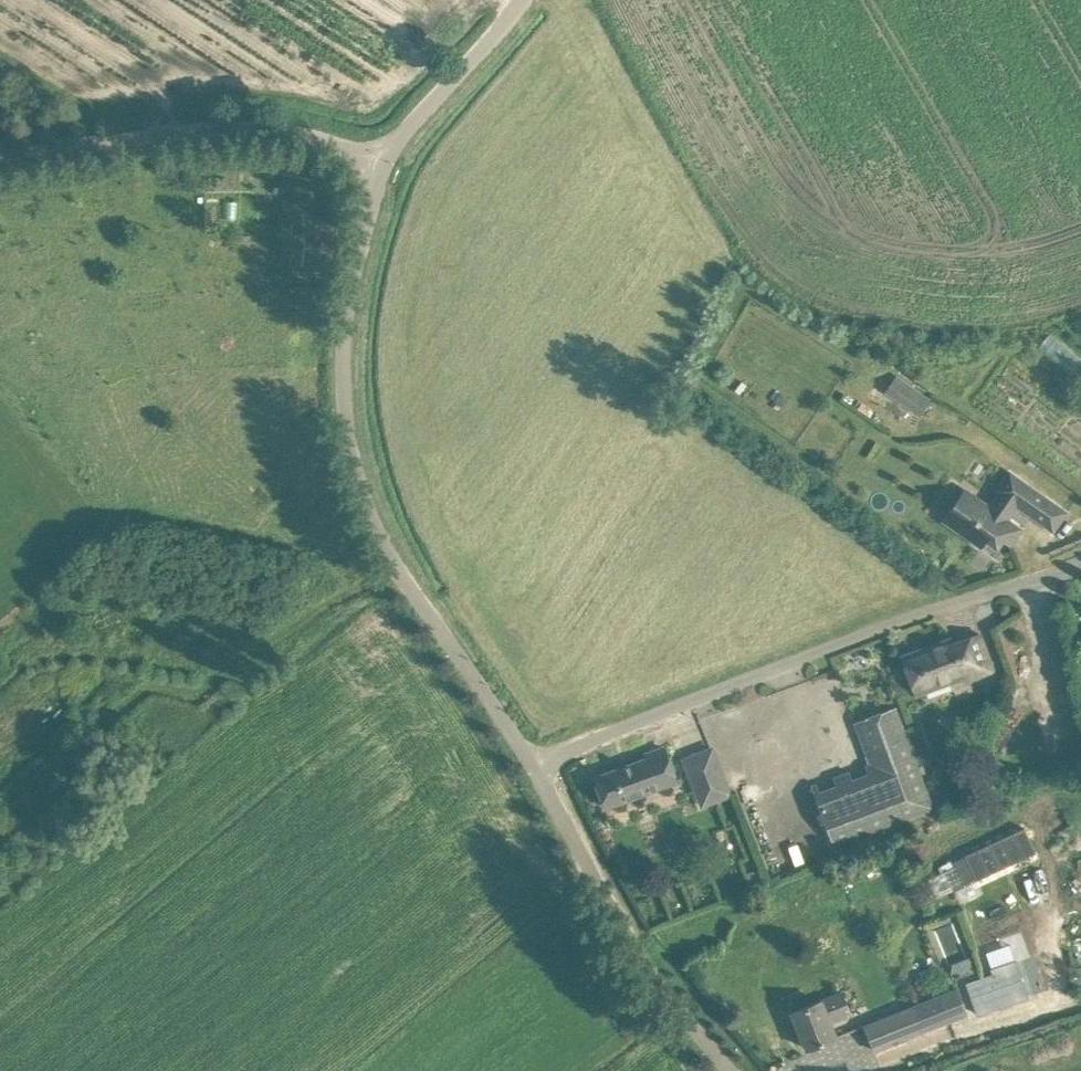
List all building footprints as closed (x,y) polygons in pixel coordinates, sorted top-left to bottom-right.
[(1080,363),(1080,359),(1051,332),(1037,347),(1069,376),(1080,363)] [(929,399),(897,376),(886,391),(918,414),(929,399)] [(992,532),(1005,542),(1008,545),(1009,546),(1009,544),(1020,529),(1007,519),(1017,506),(1053,531),(1066,512),(1010,472),(996,491),(999,493),(990,507),(971,494),(970,495),(971,496),(951,524),(950,523),(949,524),(981,547),(982,546),(982,545),(992,532)] [(993,670),(979,633),(953,642),(952,638),(901,657),(915,694),(972,673),(974,677),(993,670)] [(833,845),(892,823),(934,808),(896,706),(854,722),(870,763),(865,765),(868,774),(852,779),(849,771),(833,777),(836,786),(819,792),(816,783),(811,785),(833,845)] [(595,778),(606,807),(676,780),(664,747),(646,754),(647,758),(595,778)] [(730,795),(718,763),(690,774),(702,806),(730,795)] [(1028,996),(1015,960),(1009,943),(986,952),(992,969),(991,969),(993,973),(967,983),(978,1013),(1004,1004),(1028,996)] [(958,988),(864,1026),(874,1050),(968,1012),(958,988)] [(821,1001),(821,1000),(792,1012),(807,1049),(836,1037),(829,1021),(851,1012),(842,992),(821,1001)]
